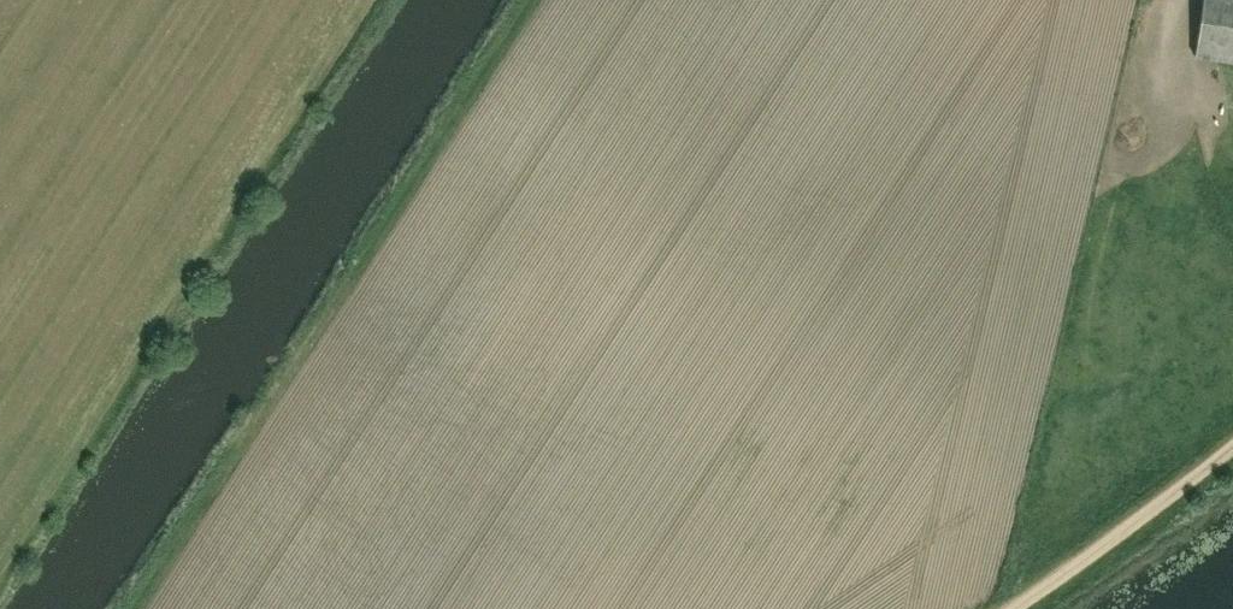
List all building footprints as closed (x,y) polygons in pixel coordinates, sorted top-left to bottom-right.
[(1196,56),(1232,61),(1232,0),(1204,0),(1196,56)]
